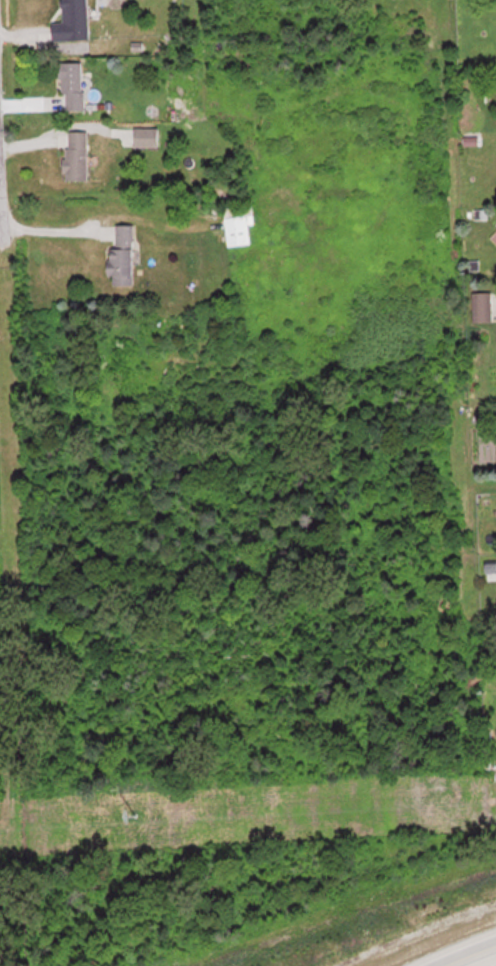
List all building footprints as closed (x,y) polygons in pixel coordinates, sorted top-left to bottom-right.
[(90,38),(89,0),(64,0),(64,20),(54,21),(54,39),(90,38)] [(63,61),(64,109),(85,108),(84,60),(63,61)] [(135,145),(160,145),(160,126),(135,126),(135,145)] [(67,179),(89,179),(89,130),(67,130),(67,179)] [(229,244),(252,242),(250,223),(255,222),(254,203),(226,205),(229,244)] [(117,223),(117,245),(111,245),(111,283),(135,283),(135,223),(117,223)] [(495,320),(495,291),(474,291),(474,320),(495,320)]
